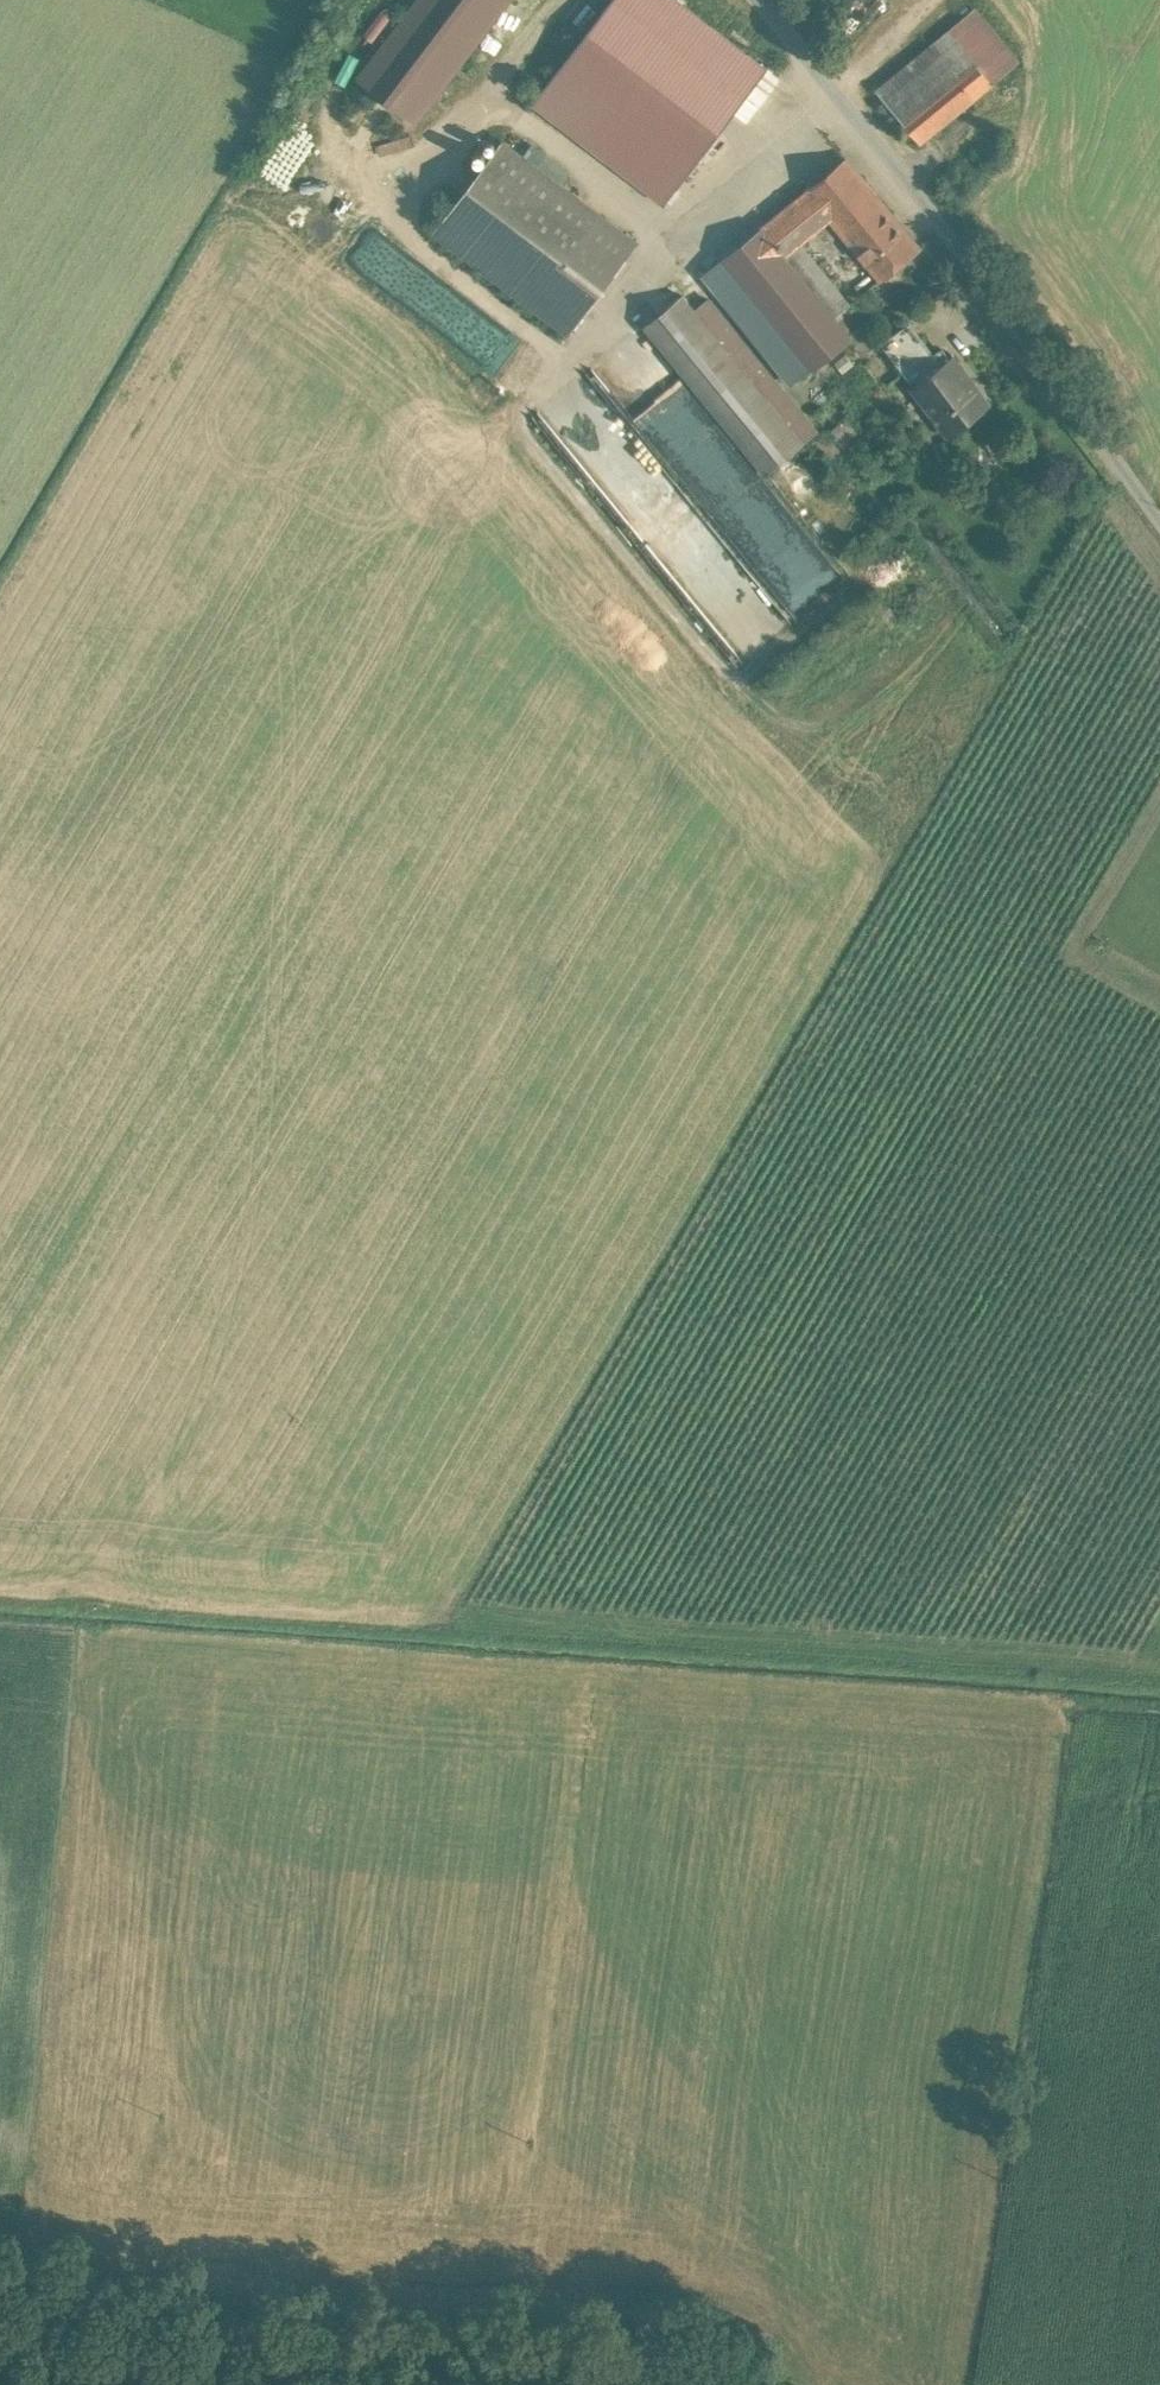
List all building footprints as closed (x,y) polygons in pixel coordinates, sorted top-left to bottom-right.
[(507,0),(413,0),(358,82),(423,125),(507,0)] [(680,0),(610,0),(561,64),(580,79),(693,165),(767,67),(680,0)] [(877,10),(878,8),(877,5),(876,3),(874,2),(871,1),(869,2),(867,3),(865,5),(865,8),(865,10),(867,12),(869,14),(871,14),(874,14),(876,12),(877,10)] [(1018,61),(974,7),(948,29),(993,82),(1018,61)] [(856,16),(855,18),(856,20),(858,22),(860,24),(862,24),(865,24),(867,22),(868,20),(869,18),(868,16),(867,13),(865,12),(862,12),(860,12),(858,13),(856,16)] [(993,82),(948,29),(876,88),(920,141),(993,82)] [(561,64),(533,102),(552,116),(580,79),(561,64)] [(693,165),(580,79),(552,116),(665,203),(693,165)] [(565,180),(573,170),(532,139),(525,148),(565,180)] [(636,241),(504,140),(436,230),(568,330),(636,241)] [(896,220),(846,159),(810,189),(832,216),(836,222),(860,251),(896,220)] [(810,189),(762,228),(784,255),(803,240),(832,216),(810,189)] [(896,220),(860,251),(869,263),(881,277),(917,247),(896,220)] [(860,251),(836,222),(824,233),(848,262),(860,251)] [(784,255),(762,228),(725,258),(797,345),(850,302),(844,296),(841,298),(835,291),(827,297),(808,272),(802,277),(784,255)] [(844,296),(850,302),(852,300),(803,240),(784,255),(802,277),(808,272),(827,297),(835,291),(841,298),(844,296)] [(797,345),(725,258),(705,275),(792,382),(814,365),(797,345)] [(869,263),(858,272),(855,269),(843,279),(857,296),(881,277),(869,263)] [(804,441),(683,293),(644,324),(766,472),(804,441)] [(941,362),(910,320),(881,342),(913,383),(941,362)] [(989,404),(951,354),(941,362),(913,383),(950,433),(989,404)]
